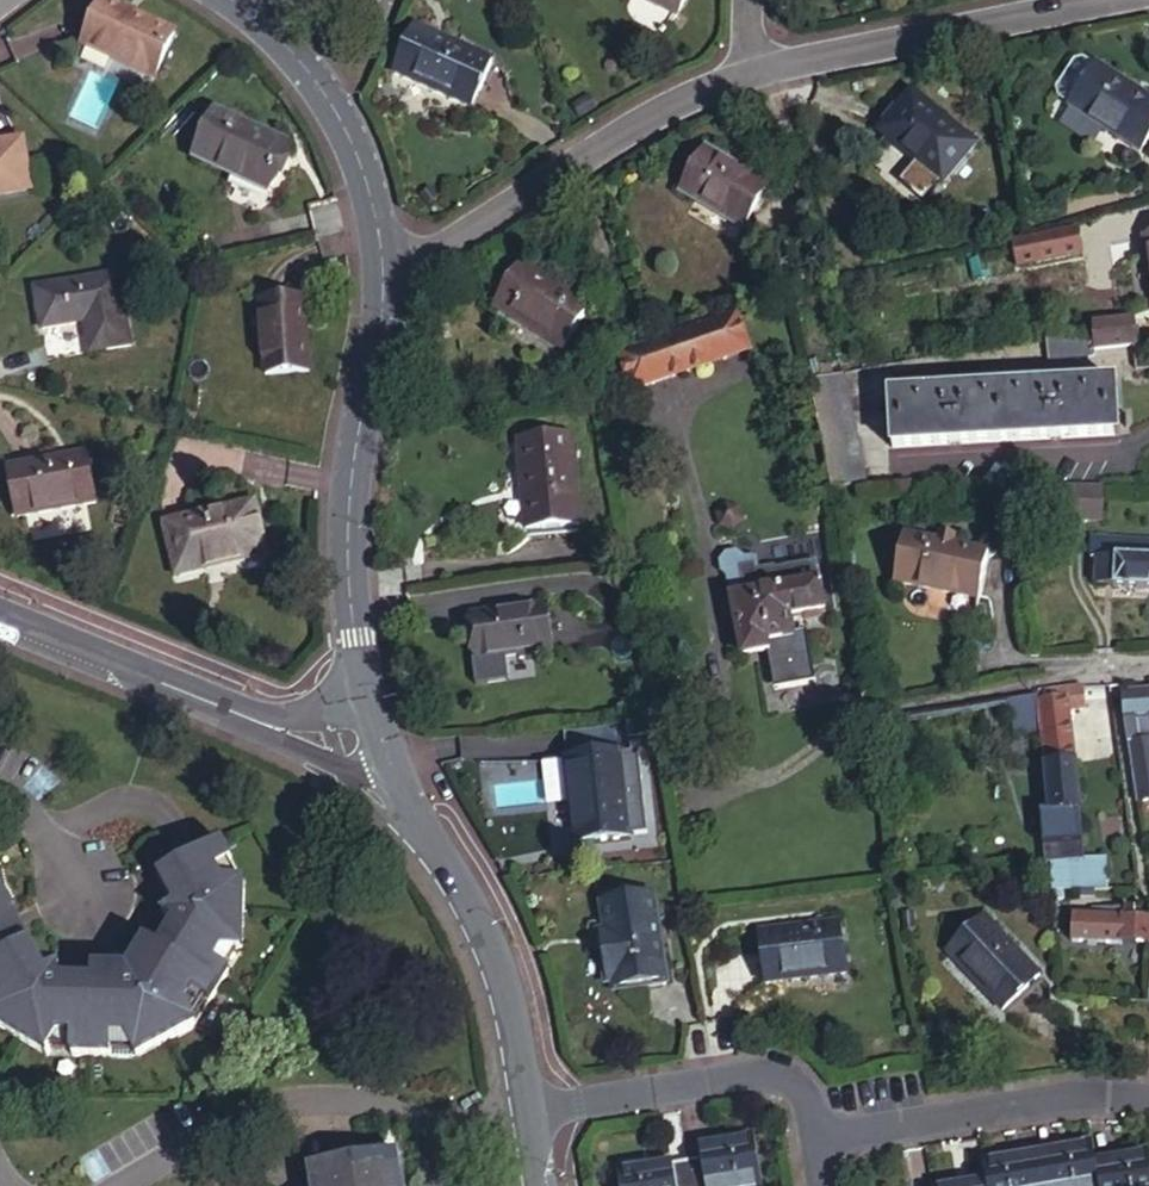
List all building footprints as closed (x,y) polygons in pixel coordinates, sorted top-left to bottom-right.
[(180,26),(131,0),(105,0),(89,30),(157,67),(180,26)] [(683,0),(652,0),(676,13),(683,0)] [(469,106),(490,60),(408,22),(386,69),(469,106)] [(1072,101),(1096,63),(1083,56),(1075,57),(1057,85),(1059,93),(1072,101)] [(1140,150),(1148,136),(1148,96),(1097,62),(1096,63),(1072,101),(1069,105),(1140,150)] [(965,143),(907,89),(875,123),(934,178),(965,143)] [(292,139),(219,106),(198,154),(272,186),(292,139)] [(37,138),(0,145),(0,192),(46,184),(37,138)] [(745,194),(691,155),(663,194),(716,233),(745,194)] [(1103,224),(1041,238),(1047,261),(1108,248),(1103,224)] [(583,304),(512,261),(485,304),(556,348),(583,304)] [(41,289),(47,329),(90,322),(95,352),(135,346),(123,276),(41,289)] [(313,294),(264,299),(271,373),(320,368),(313,294)] [(744,314),(718,323),(731,361),(756,353),(744,314)] [(1111,324),(1115,350),(1132,348),(1127,322),(1111,324)] [(638,347),(624,352),(638,392),(731,361),(718,323),(677,336),(638,347)] [(1088,328),(1091,344),(1094,354),(1115,350),(1111,324),(1088,328)] [(1094,354),(1091,344),(1045,345),(1048,366),(1094,358),(1094,354)] [(844,374),(806,380),(810,402),(827,489),(867,490),(844,374)] [(1114,385),(890,396),(892,449),(1117,438),(1114,385)] [(518,444),(534,533),(592,523),(576,434),(518,444)] [(97,457),(57,464),(24,470),(32,520),(107,506),(97,457)] [(1049,491),(1044,491),(1043,518),(1082,521),(1083,494),(1049,491)] [(1083,494),(1082,521),(1099,522),(1101,495),(1083,494)] [(281,558),(269,509),(180,532),(191,580),(281,558)] [(1141,561),(1143,539),(1087,536),(1086,557),(1096,558),(1095,588),(1148,590),(1148,561),(1141,561)] [(809,537),(751,549),(742,551),(745,562),(738,564),(740,573),(727,576),(728,581),(723,587),(727,603),(734,605),(746,660),(774,654),(772,644),(797,639),(793,622),(826,615),(809,537)] [(984,557),(901,538),(890,585),(973,605),(984,557)] [(749,541),(734,545),(738,564),(745,562),(742,551),(751,549),(749,541)] [(540,612),(469,624),(477,669),(548,657),(540,612)] [(799,649),(797,639),(772,644),(774,654),(799,649)] [(1067,691),(1069,711),(1087,710),(1084,689),(1067,691)] [(1042,728),(1048,768),(1077,766),(1069,711),(1067,691),(1038,695),(1042,728)] [(1122,696),(1123,717),(1127,762),(1130,782),(1148,780),(1148,746),(1142,747),(1140,723),(1148,722),(1148,694),(1122,696)] [(1042,728),(1038,695),(1011,699),(1015,733),(1042,728)] [(887,722),(870,724),(872,739),(889,737),(887,722)] [(1140,723),(1142,747),(1148,746),(1148,722),(1140,723)] [(612,760),(568,768),(582,847),(627,840),(612,760)] [(1046,768),(1050,817),(1063,816),(1063,841),(1071,839),(1071,848),(1079,848),(1079,844),(1077,792),(1076,776),(1077,766),(1048,768),(1046,768)] [(1130,782),(1133,806),(1148,804),(1148,780),(1130,782)] [(1063,816),(1050,817),(1045,818),(1049,869),(1079,866),(1079,848),(1071,848),(1071,839),(1063,841),(1063,816)] [(1,1000),(0,1001),(0,1024),(43,1050),(45,1047),(53,1034),(71,1031),(73,1045),(74,1049),(105,1047),(105,1044),(103,1031),(121,1028),(129,1041),(132,1045),(186,1019),(184,1015),(175,1001),(188,986),(200,997),(203,1001),(227,975),(223,973),(211,961),(222,949),(241,954),(245,955),(250,891),(247,890),(230,889),(221,872),(235,866),(238,864),(228,844),(198,859),(164,876),(180,908),(165,915),(177,926),(155,950),(144,941),(127,963),(93,966),(94,979),(61,981),(60,964),(46,971),(0,877),(0,999),(1,1000)] [(247,890),(235,866),(221,872),(230,889),(247,890)] [(1049,869),(1044,869),(1046,897),(1080,895),(1079,866),(1049,869)] [(648,899),(606,907),(610,935),(602,936),(610,987),(618,985),(620,993),(662,986),(648,899)] [(1116,916),(1069,917),(1069,943),(1083,943),(1100,942),(1145,945),(1146,938),(1146,923),(1116,921),(1116,916)] [(939,956),(994,1014),(1031,978),(977,921),(939,956)] [(751,936),(751,940),(758,988),(839,977),(832,925),(751,936)] [(223,973),(241,954),(222,949),(211,961),(223,973)] [(184,1015),(200,997),(188,986),(175,1001),(184,1015)] [(105,1044),(129,1041),(121,1028),(103,1031),(105,1044)] [(45,1047),(73,1045),(71,1031),(53,1034),(45,1047)] [(704,1159),(708,1185),(763,1185),(755,1136),(701,1146),(704,1159)] [(1040,1185),(1095,1185),(1091,1166),(1088,1146),(1035,1155),(1040,1185)] [(982,1185),(1040,1185),(1035,1155),(978,1164),(981,1182),(982,1185)] [(1095,1185),(1148,1185),(1148,1179),(1145,1157),(1091,1166),(1095,1185)] [(310,1174),(312,1185),(404,1185),(399,1159),(310,1174)] [(704,1159),(689,1161),(693,1185),(708,1185),(704,1159)] [(620,1170),(622,1185),(679,1185),(675,1163),(675,1160),(620,1170)] [(675,1163),(679,1185),(693,1185),(689,1161),(675,1163)]
